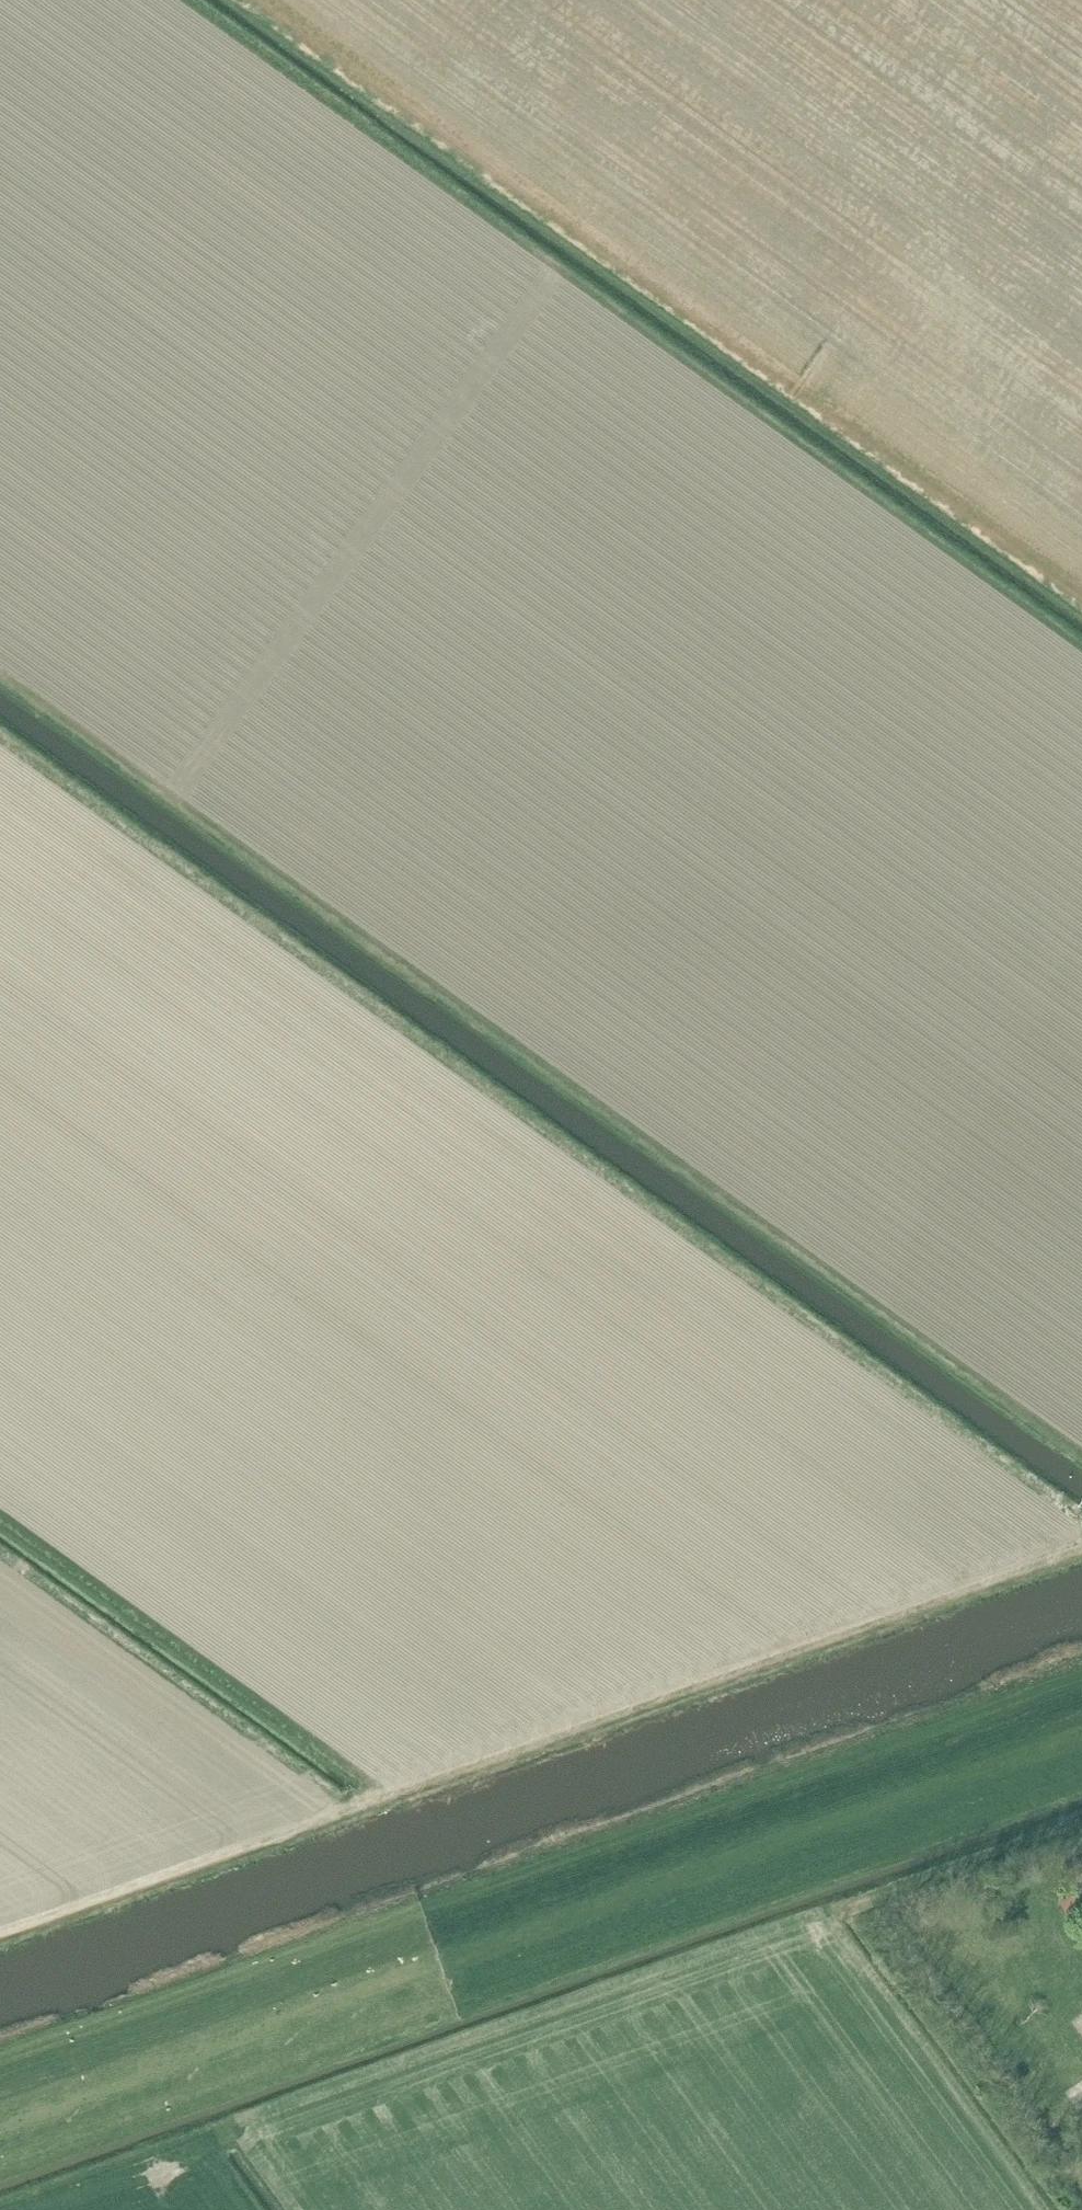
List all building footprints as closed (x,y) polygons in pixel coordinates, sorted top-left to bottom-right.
[(1062,1901),(1074,1920),(1081,1915),(1081,1888),(1062,1901)]
